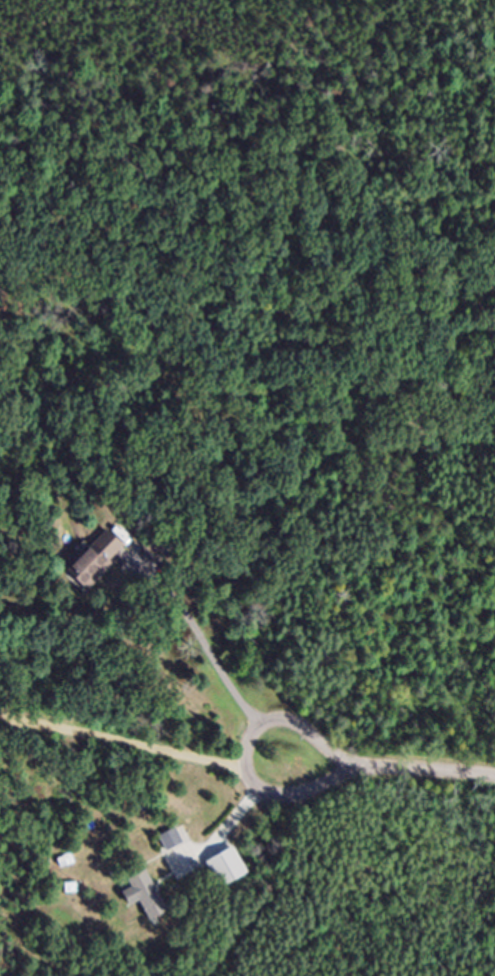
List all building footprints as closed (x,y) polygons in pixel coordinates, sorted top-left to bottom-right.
[(131,556),(111,536),(71,578),(91,597),(131,556)] [(165,842),(171,857),(186,850),(179,836),(165,842)] [(210,869),(225,895),(252,880),(238,854),(210,869)] [(145,908),(154,928),(172,919),(152,877),(132,886),(136,896),(128,900),(134,913),(145,908)]
